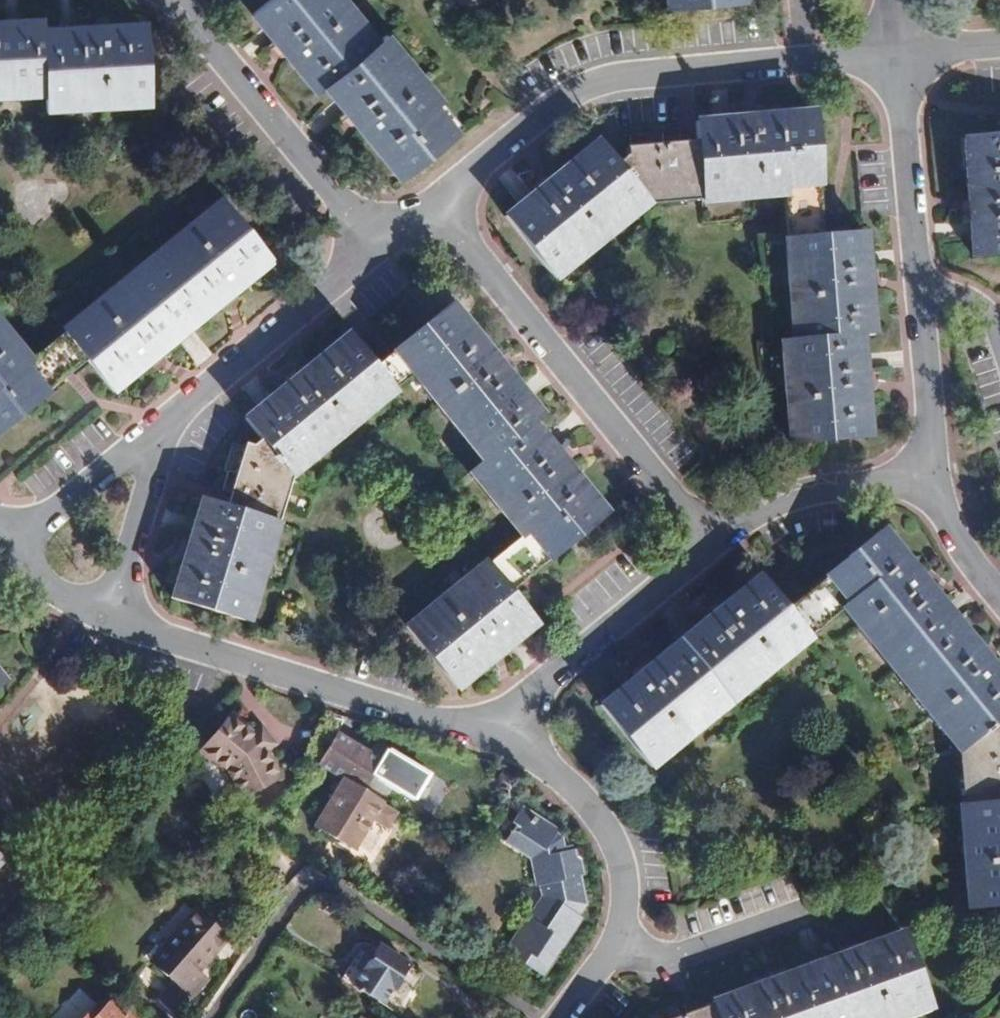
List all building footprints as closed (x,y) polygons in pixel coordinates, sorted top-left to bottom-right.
[(399,178),(428,155),(424,149),(447,130),(429,108),(415,91),(426,82),(407,60),(397,69),(389,59),(395,54),(381,38),(378,40),(367,49),(355,34),(366,25),(345,0),(267,0),(251,14),(315,92),(323,86),(399,178)] [(23,86),(23,99),(43,98),(44,108),(65,107),(65,99),(77,99),(78,112),(128,109),(128,95),(147,94),(144,27),(42,33),(41,23),(0,25),(0,87),(23,86)] [(23,99),(23,86),(0,87),(0,101),(23,99)] [(148,108),(147,94),(128,95),(128,109),(148,108)] [(65,107),(44,108),(44,115),(78,112),(77,99),(65,99),(65,107)] [(783,375),(788,425),(801,424),(803,443),(869,437),(861,336),(874,335),(865,232),(822,236),(819,188),(820,188),(815,111),(694,122),(696,141),(603,149),(596,140),(503,216),(550,274),(567,261),(562,255),(572,247),(581,258),(620,225),(612,214),(621,206),(626,212),(643,198),(642,198),(674,195),(674,201),(701,199),(700,196),(722,194),(721,187),(734,186),(735,200),(764,197),(763,183),(782,182),(783,196),(785,239),(790,239),(792,260),(799,260),(801,272),(787,273),(791,321),(805,320),(807,339),(793,340),(786,341),(788,362),(796,361),(797,374),(783,375)] [(999,254),(999,135),(963,138),(972,257),(999,254)] [(764,197),(783,196),(782,182),(763,183),(764,197)] [(722,194),(700,196),(701,199),(701,202),(735,200),(734,186),(721,187),(722,194)] [(621,206),(612,214),(620,225),(647,203),(643,198),(626,212),(621,206)] [(228,211),(219,200),(204,213),(213,224),(228,211)] [(49,392),(48,391),(85,360),(111,393),(270,263),(228,211),(213,224),(204,213),(166,244),(175,255),(165,263),(160,257),(144,271),(127,284),(132,290),(122,298),(113,287),(75,318),(84,329),(69,342),(63,333),(30,361),(19,371),(7,356),(18,347),(0,325),(0,432),(49,392)] [(792,260),(790,239),(784,239),(787,273),(801,272),(799,260),(792,260)] [(144,271),(160,257),(165,263),(175,255),(166,244),(140,266),(144,271)] [(550,274),(554,279),(581,258),(572,247),(562,255),(567,261),(550,274)] [(144,271),(140,266),(113,287),(122,298),(132,290),(127,284),(144,271)] [(374,401),(390,387),(389,385),(411,367),(422,380),(417,384),(451,425),(462,416),(480,438),(469,447),(483,463),(474,470),(488,487),(493,483),(501,493),(491,500),(509,523),(519,515),(531,530),(521,538),(488,565),(489,566),(472,579),(477,585),(467,593),(458,582),(419,615),(427,626),(413,638),(455,689),(536,624),(510,591),(547,561),(548,563),(607,513),(533,423),(541,416),(449,303),(390,351),(391,352),(373,366),(347,333),(243,419),(259,440),(251,446),(244,444),(224,506),(199,499),(169,599),(233,618),(239,600),(252,604),(267,555),(254,551),(258,539),(265,541),(271,521),(277,522),(291,479),(290,477),(308,462),(299,451),(321,433),(330,444),(368,413),(359,402),(369,395),(374,401)] [(84,329),(75,318),(60,330),(63,333),(69,342),(84,329)] [(807,339),(805,320),(791,321),(793,340),(807,339)] [(788,362),(786,341),(780,341),(783,375),(797,374),(796,361),(788,362)] [(30,361),(18,347),(7,356),(19,371),(30,361)] [(410,375),(417,384),(422,380),(411,367),(389,385),(390,387),(393,390),(410,375)] [(368,413),(394,392),(393,390),(390,387),(374,401),(369,395),(359,402),(368,413)] [(469,447),(480,438),(462,416),(451,425),(469,447)] [(801,424),(788,425),(789,445),(803,443),(801,424)] [(308,462),(330,444),(321,433),(299,451),(308,462)] [(488,487),(474,470),(470,474),(491,500),(501,493),(493,483),(488,487)] [(509,523),(521,538),(531,530),(519,515),(509,523)] [(277,522),(271,521),(265,541),(258,539),(254,551),(267,555),(277,522)] [(981,907),(992,906),(994,929),(999,929),(999,722),(997,718),(999,716),(999,675),(881,529),(822,577),(823,579),(785,609),(757,576),(599,705),(641,757),(656,745),(665,756),(704,724),(695,713),(705,705),(710,711),(726,698),(743,684),(738,678),(748,670),(757,681),(794,651),(785,640),(800,628),(808,638),(842,609),(852,600),(865,615),(854,624),(870,643),(880,635),(888,644),(882,649),(896,666),(909,683),(915,678),(923,687),(912,696),(945,736),(956,727),(968,742),(957,751),(962,805),(965,805),(967,826),(974,826),(975,838),(961,839),(966,889),(980,888),(981,907)] [(472,579),(489,566),(488,565),(484,561),(458,582),(467,593),(477,585),(472,579)] [(252,604),(239,600),(233,618),(246,622),(252,604)] [(865,615),(852,600),(842,609),(854,624),(865,615)] [(413,638),(427,626),(419,615),(404,627),(413,638)] [(808,638),(800,628),(785,640),(794,651),(808,639),(808,638)] [(888,644),(880,635),(870,643),(891,670),(896,666),(882,649),(888,644)] [(909,683),(896,666),(891,670),(912,696),(923,687),(915,678),(909,683)] [(743,684),(726,698),(730,702),(757,681),(748,670),(738,678),(743,684)] [(705,705),(695,713),(704,724),(730,702),(726,698),(710,711),(705,705)] [(275,744),(261,727),(253,734),(229,715),(200,752),(226,775),(238,801),(281,778),(267,751),(275,744)] [(968,742),(956,727),(945,736),(957,751),(968,742)] [(413,801),(428,775),(375,743),(369,753),(336,733),(318,762),(364,790),(372,776),(413,801)] [(650,768),(665,756),(656,745),(641,757),(650,768)] [(383,803),(341,778),(312,826),(354,851),(372,821),(383,803)] [(397,813),(383,803),(372,821),(387,830),(397,813)] [(967,826),(965,805),(962,805),(959,805),(961,839),(975,838),(974,826),(967,826)] [(556,832),(522,810),(513,823),(517,826),(507,842),(531,858),(537,887),(540,886),(543,897),(528,920),(526,918),(505,951),(541,976),(580,917),(578,916),(584,907),(577,876),(581,875),(578,861),(574,859),(572,851),(570,851),(569,846),(561,847),(559,838),(554,835),(556,832)] [(980,888),(966,889),(967,908),(981,907),(980,888)] [(198,970),(227,938),(195,910),(150,963),(173,982),(157,1000),(172,1016),(189,996),(191,997),(206,978),(198,970)] [(863,1017),(903,1017),(914,1014),(909,1001),(927,995),(904,931),(711,1001),(712,1004),(671,1017),(862,1017),(863,1017)] [(378,945),(352,985),(395,1013),(421,973),(378,945)] [(927,995),(909,1001),(914,1014),(932,1008),(927,995)] [(111,999),(97,1015),(90,1009),(83,1017),(131,1017),(111,999)]
